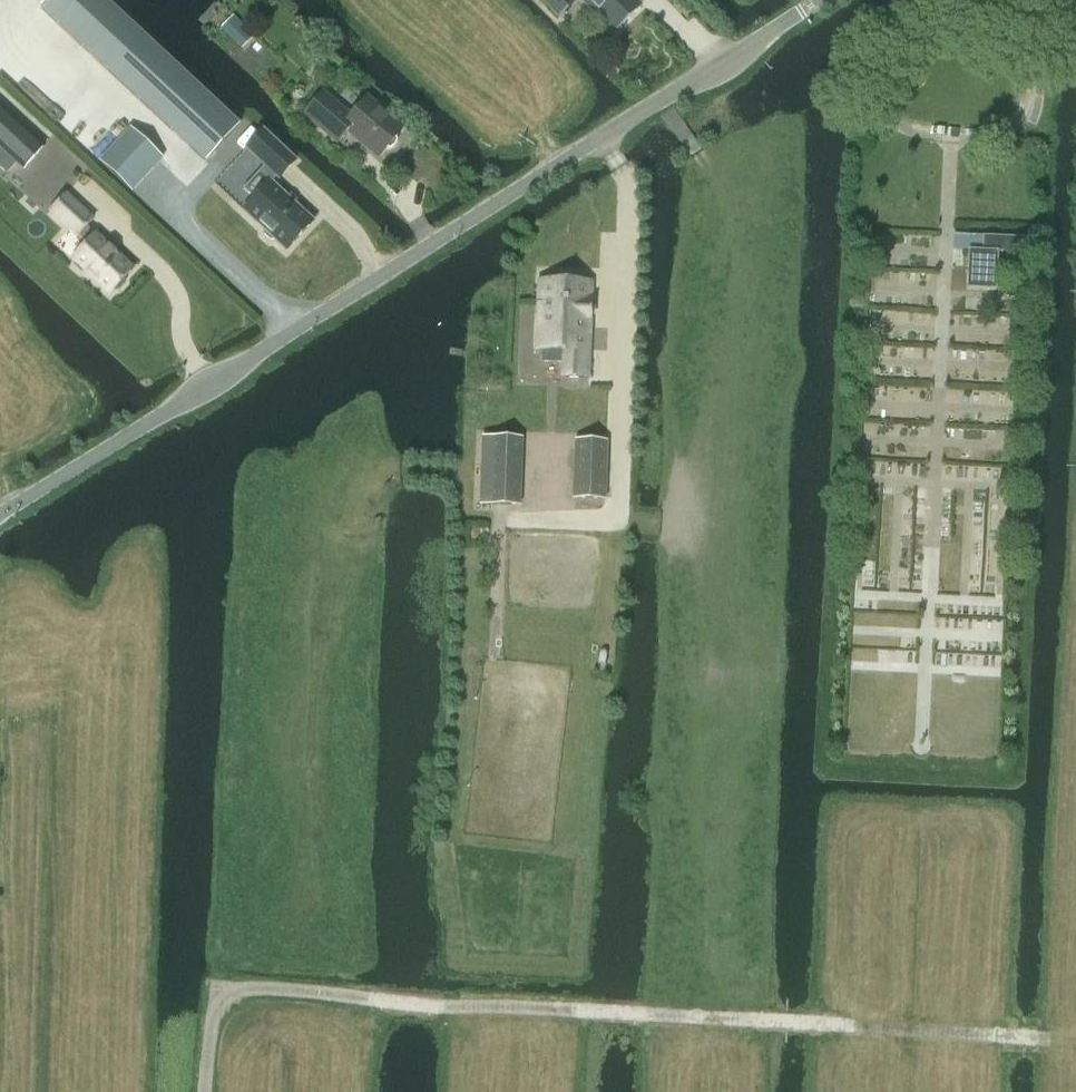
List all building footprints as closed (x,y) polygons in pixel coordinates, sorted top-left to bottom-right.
[(41,8),(205,161),(239,125),(104,0),(48,0),(41,8)] [(575,0),(544,0),(560,16),(575,0)] [(614,33),(642,4),(638,0),(580,0),(614,33)] [(233,15),(221,26),(228,34),(242,48),(254,38),(240,23),(233,15)] [(304,114),(338,142),(348,130),(379,157),(386,148),(390,149),(395,146),(397,141),(395,137),(403,129),(390,118),(390,113),(381,105),(377,107),(366,98),(354,113),(347,113),(323,92),(304,114)] [(131,127),(99,160),(132,192),(164,158),(131,127)] [(265,165),(243,189),(254,198),(243,210),(263,229),(263,234),(270,240),(275,240),(286,250),(313,221),(271,182),(277,176),(279,178),(296,160),(263,130),(246,148),(265,165)] [(86,226),(93,219),(65,194),(50,210),(78,236),(78,235),(87,243),(72,258),(74,260),(74,265),(81,271),(86,271),(110,293),(113,290),(118,290),(124,283),(124,278),(133,269),(95,233),(95,234),(86,226)] [(1027,238),(983,236),(982,250),(968,249),(966,288),(996,289),(998,252),(1026,253),(1027,238)] [(539,279),(536,350),(543,350),(543,361),(563,362),(562,377),(589,378),(592,281),(539,279)] [(482,436),(480,504),(520,505),(522,438),(482,436)] [(575,439),(573,498),(605,499),(607,440),(575,439)]
